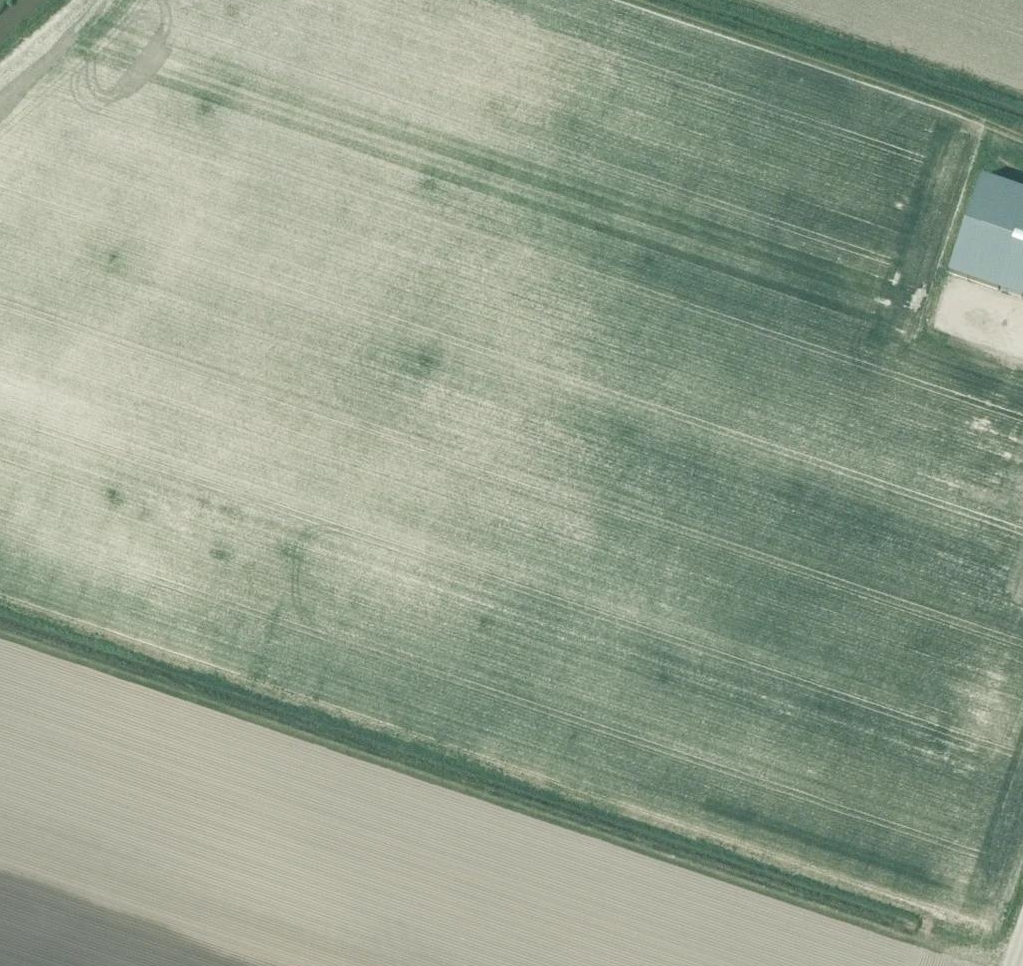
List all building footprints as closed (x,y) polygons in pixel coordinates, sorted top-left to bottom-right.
[(949,274),(1022,300),(1022,192),(981,178),(949,274)]
